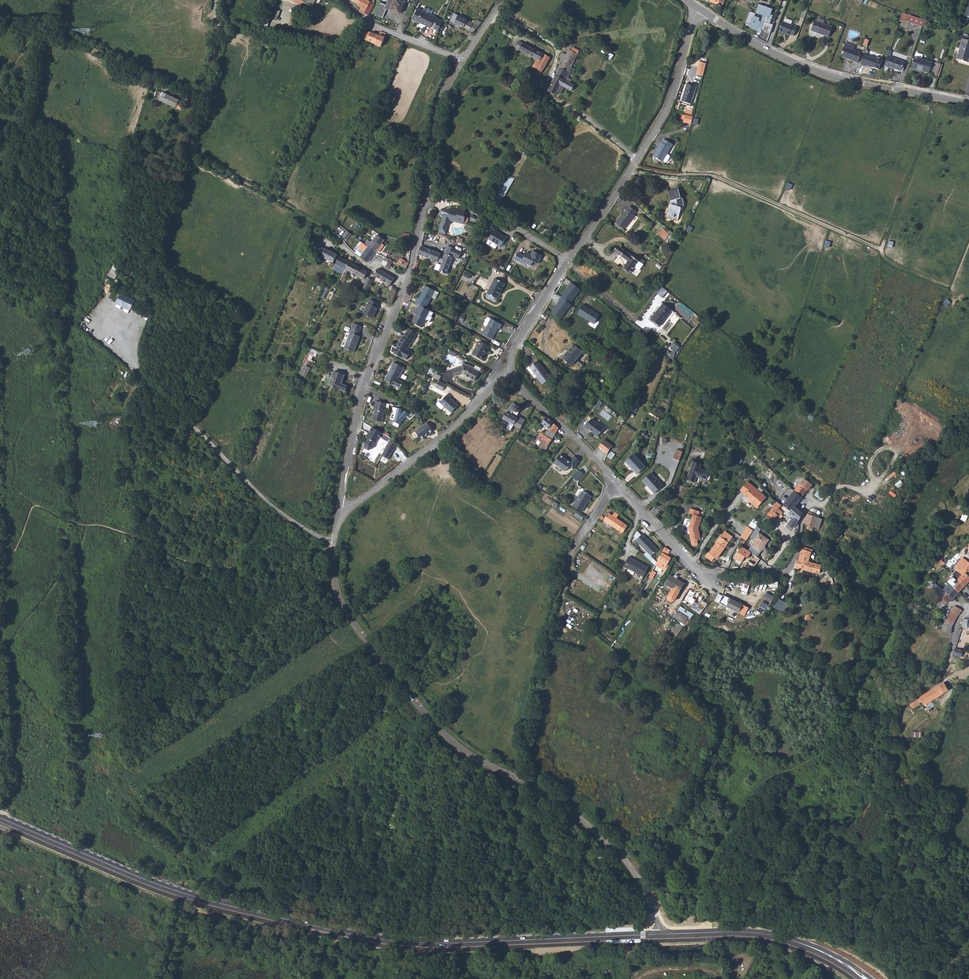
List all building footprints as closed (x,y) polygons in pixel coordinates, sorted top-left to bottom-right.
[(292,2),(291,4),(308,13),(312,6),(311,5),(313,2),(317,4),(319,0),(293,0),(292,2)] [(359,11),(363,13),(364,12),(368,15),(375,3),(374,3),(369,0),(360,0),(358,3),(357,4),(361,6),(359,11)] [(401,13),(406,0),(388,0),(386,3),(381,1),(376,14),(383,17),(387,8),(390,10),(391,9),(401,13)] [(745,24),(748,25),(748,26),(756,31),(758,27),(761,28),(760,31),(769,34),(773,25),(770,24),(773,16),(770,15),(772,10),(758,5),(755,13),(762,16),(760,22),(758,21),(759,18),(754,17),(755,14),(749,12),(745,24)] [(430,27),(436,16),(418,7),(412,19),(430,27)] [(269,17),(277,21),(281,11),(273,8),(269,17)] [(900,21),(907,22),(909,15),(902,13),(900,21)] [(454,22),(472,31),(476,28),(481,21),(476,19),(474,22),(457,14),(454,22)] [(907,22),(920,26),(921,23),(922,20),(909,15),(907,22)] [(811,31),(828,37),(832,27),(823,24),(816,21),(814,21),(811,31)] [(789,34),(793,36),(796,27),(782,22),(779,31),(785,33),(785,34),(789,35),(789,34)] [(365,31),(363,31),(361,34),(362,34),(363,35),(361,38),(360,41),(366,43),(367,40),(376,43),(379,35),(366,30),(365,31)] [(375,44),(381,46),(386,33),(380,31),(379,35),(376,43),(375,44)] [(956,59),(968,62),(968,58),(968,41),(962,39),(956,59)] [(515,48),(536,59),(539,61),(541,58),(543,54),(519,41),(515,48)] [(854,47),(845,43),(842,52),(843,52),(841,58),(845,59),(847,58),(850,59),(849,60),(853,62),(853,63),(857,64),(859,58),(861,53),(853,50),(854,47)] [(546,90),(555,95),(556,92),(560,85),(563,87),(571,91),(574,86),(570,83),(571,80),(567,78),(570,73),(568,72),(577,55),(567,49),(565,55),(561,52),(558,57),(560,58),(558,61),(561,62),(546,90)] [(879,70),(882,60),(864,54),(863,59),(861,65),(879,70)] [(904,62),(887,57),(884,67),(888,68),(889,68),(901,72),(901,71),(901,70),(903,71),(904,68),(902,67),(904,62)] [(534,63),(543,68),(547,61),(541,58),(539,61),(536,59),(534,63)] [(910,70),(915,72),(916,70),(921,73),(927,74),(930,63),(913,58),(910,70)] [(697,73),(703,75),(705,68),(706,63),(700,61),(698,67),(697,73)] [(540,72),(543,68),(534,63),(532,68),(534,69),(531,78),(537,81),(538,78),(540,72)] [(931,75),(936,77),(940,64),(935,63),(931,75)] [(686,84),(681,101),(690,104),(696,87),(686,84)] [(162,92),(162,93),(159,100),(180,110),(184,102),(162,92)] [(683,122),(690,124),(692,117),(685,114),(684,119),(683,122)] [(661,142),(653,157),(663,162),(663,161),(667,154),(672,144),(664,139),(662,143),(661,142)] [(492,196),(503,201),(513,178),(503,173),(492,196)] [(670,204),(666,217),(677,220),(680,210),(681,209),(683,204),(682,199),(680,198),(678,189),(668,191),(670,202),(670,204)] [(626,209),(616,223),(623,229),(634,215),(633,214),(636,211),(629,206),(627,209),(626,209)] [(452,221),(455,220),(458,220),(458,221),(458,222),(458,223),(459,223),(465,225),(467,219),(466,218),(468,210),(461,208),(460,212),(452,210),(452,211),(449,211),(445,212),(446,216),(444,221),(443,221),(442,224),(440,232),(441,232),(440,235),(445,237),(446,233),(447,234),(449,225),(451,224),(452,221)] [(665,240),(669,234),(662,228),(657,234),(665,240)] [(342,237),(347,240),(351,234),(347,231),(342,237)] [(494,232),(486,244),(495,249),(497,245),(500,247),(506,238),(501,234),(500,235),(494,232)] [(310,242),(315,244),(319,236),(314,234),(310,242)] [(368,240),(364,244),(374,253),(376,250),(381,244),(384,240),(377,235),(371,242),(368,240)] [(367,262),(374,253),(364,244),(360,241),(359,243),(360,244),(359,245),(365,250),(360,256),(367,262)] [(440,254),(421,246),(418,254),(437,262),(437,261),(442,263),(438,271),(445,274),(453,257),(458,260),(461,252),(447,246),(444,254),(445,254),(444,258),(439,256),(440,254)] [(617,246),(614,251),(627,261),(622,268),(629,274),(634,268),(638,262),(617,246)] [(334,260),(337,261),(338,259),(335,258),(337,255),(326,249),(325,249),(320,247),(317,253),(322,256),(322,257),(333,262),(334,260)] [(518,252),(514,259),(525,265),(527,263),(530,265),(533,261),(537,264),(542,255),(533,251),(531,254),(527,252),(525,256),(518,252)] [(336,264),(346,269),(349,262),(340,256),(338,259),(337,261),(336,264)] [(400,258),(399,260),(397,264),(403,266),(405,262),(406,261),(400,258)] [(346,269),(364,278),(367,271),(349,262),(346,269)] [(634,268),(638,271),(643,265),(638,262),(634,268)] [(396,279),(378,269),(374,275),(392,286),(396,279)] [(373,280),(369,277),(364,286),(368,288),(373,280)] [(494,278),(486,294),(497,299),(504,283),(494,278)] [(571,283),(560,297),(561,298),(570,304),(580,290),(571,283)] [(350,295),(354,297),(359,288),(353,285),(350,290),(352,291),(350,295)] [(417,299),(415,304),(426,309),(431,298),(435,291),(426,286),(418,300),(417,299)] [(663,297),(668,290),(662,286),(657,293),(663,297)] [(497,299),(486,294),(485,296),(486,298),(494,302),(495,301),(497,299)] [(571,305),(570,304),(561,298),(550,312),(560,320),(571,305)] [(371,299),(363,313),(372,318),(378,307),(377,307),(378,303),(371,299)] [(583,304),(577,314),(593,325),(599,315),(583,304)] [(662,304),(650,320),(659,326),(671,310),(662,304)] [(416,315),(412,323),(422,328),(429,315),(417,308),(414,314),(416,315)] [(486,326),(482,334),(492,339),(497,329),(498,329),(501,324),(490,318),(486,326)] [(345,348),(354,352),(360,336),(358,335),(361,326),(353,323),(345,348)] [(410,355),(406,353),(408,350),(412,343),(418,333),(409,328),(406,334),(403,338),(402,338),(397,348),(393,346),(392,352),(407,360),(410,355)] [(477,341),(470,355),(481,360),(488,347),(477,341)] [(572,344),(561,358),(571,366),(582,352),(572,344)] [(301,375),(306,377),(310,367),(306,366),(307,365),(309,366),(313,357),(307,354),(301,367),(304,368),(301,375)] [(537,361),(529,368),(536,377),(542,385),(550,379),(537,361)] [(392,366),(384,380),(400,388),(403,382),(397,380),(403,367),(393,362),(391,366),(392,366)] [(474,381),(479,372),(473,369),(474,368),(467,364),(466,365),(462,363),(460,366),(452,369),(454,377),(461,375),(474,381)] [(329,385),(345,391),(347,386),(341,384),(344,375),(331,370),(330,373),(333,374),(329,385)] [(442,391),(445,385),(438,381),(435,387),(442,391)] [(448,393),(440,403),(444,407),(451,412),(458,405),(450,398),(451,396),(448,393)] [(383,422),(386,407),(386,403),(375,401),(374,405),(375,405),(372,420),(383,422)] [(517,405),(513,402),(505,413),(502,418),(509,422),(513,425),(517,418),(511,414),(514,410),(513,409),(514,407),(515,406),(516,405),(517,405)] [(635,403),(631,411),(635,413),(639,405),(635,403)] [(393,407),(391,419),(395,420),(394,422),(399,425),(409,414),(406,411),(403,413),(404,409),(393,407)] [(560,412),(557,418),(569,424),(570,423),(574,425),(577,418),(573,416),(572,417),(560,412)] [(548,428),(547,429),(554,435),(558,428),(546,417),(541,424),(548,428)] [(591,418),(584,427),(588,430),(589,429),(592,431),(591,432),(597,437),(603,428),(591,418)] [(426,423),(415,431),(418,436),(417,437),(420,440),(432,431),(426,423)] [(392,453),(396,445),(391,438),(371,427),(365,438),(366,438),(364,440),(364,446),(368,448),(373,445),(374,443),(375,443),(375,442),(384,447),(384,448),(392,453)] [(547,429),(542,438),(538,436),(535,440),(537,441),(537,440),(540,442),(538,445),(545,450),(554,435),(547,429)] [(598,448),(607,455),(611,446),(604,440),(598,448)] [(681,462),(685,452),(679,450),(675,459),(681,462)] [(633,454),(625,462),(637,475),(645,467),(633,454)] [(570,463),(560,455),(554,464),(564,472),(566,471),(569,467),(573,470),(579,461),(574,456),(570,463)] [(693,461),(686,480),(694,483),(697,477),(706,480),(709,472),(700,468),(701,464),(693,461)] [(577,482),(584,474),(579,470),(572,478),(577,482)] [(650,473),(642,481),(654,494),(662,486),(650,473)] [(812,485),(810,484),(804,479),(800,484),(807,490),(807,489),(808,490),(812,485)] [(799,483),(782,505),(789,511),(790,512),(795,507),(800,500),(802,497),(801,497),(807,490),(800,484),(799,483)] [(756,510),(764,500),(746,484),(739,492),(748,500),(746,501),(756,510)] [(819,489),(814,495),(818,497),(823,491),(819,489)] [(582,491),(572,506),(581,512),(591,497),(582,491)] [(818,497),(822,500),(827,493),(823,491),(818,497)] [(777,502),(770,510),(774,513),(780,505),(777,502)] [(798,520),(798,521),(798,520),(802,513),(795,507),(790,512),(789,511),(789,512),(793,516),(789,521),(794,525),(798,520)] [(699,512),(690,509),(688,514),(692,515),(688,528),(689,530),(691,531),(692,533),(691,535),(692,542),(700,540),(698,529),(701,517),(698,516),(699,512)] [(766,515),(770,518),(774,513),(770,510),(766,515)] [(612,516),(608,513),(603,520),(623,533),(628,526),(616,518),(618,515),(615,512),(612,516)] [(811,515),(807,514),(803,523),(807,525),(806,529),(811,531),(813,527),(818,529),(821,519),(811,515)] [(750,546),(747,551),(750,553),(754,555),(756,557),(761,550),(765,549),(764,545),(768,539),(757,532),(760,528),(756,526),(752,531),(748,537),(755,542),(752,547),(750,546)] [(752,531),(747,527),(740,537),(742,538),(745,540),(746,540),(748,537),(752,531)] [(833,536),(835,538),(839,533),(836,530),(828,538),(830,539),(833,536)] [(732,537),(725,532),(721,537),(728,543),(732,537)] [(636,541),(651,556),(658,550),(642,534),(636,541)] [(707,552),(705,556),(712,561),(714,558),(716,559),(728,543),(721,537),(709,553),(707,552)] [(667,555),(669,552),(670,550),(665,547),(664,548),(655,565),(664,570),(667,565),(671,558),(667,555)] [(747,551),(741,547),(734,558),(741,562),(745,557),(747,558),(749,555),(750,553),(747,551)] [(806,550),(799,549),(797,560),(796,560),(795,568),(819,574),(821,566),(805,562),(806,550)] [(744,566),(751,570),(752,571),(759,559),(756,557),(754,555),(750,553),(749,555),(751,556),(747,561),(744,566)] [(648,567),(628,556),(623,566),(643,576),(648,567)] [(962,558),(956,566),(958,568),(956,571),(955,570),(951,574),(953,576),(952,577),(956,581),(958,579),(965,586),(968,581),(968,576),(968,574),(968,572),(968,571),(968,563),(962,558)] [(670,575),(664,584),(679,593),(684,584),(670,575)] [(947,582),(949,583),(958,592),(965,586),(958,579),(956,581),(952,577),(947,582)] [(952,599),(958,592),(949,583),(942,590),(937,585),(936,585),(935,586),(934,587),(934,588),(934,589),(934,590),(941,597),(945,593),(952,599)] [(941,598),(948,603),(952,599),(945,593),(941,597),(941,598)] [(743,615),(747,606),(730,598),(729,599),(718,594),(715,600),(714,601),(725,606),(743,615)] [(778,597),(773,606),(785,612),(790,603),(778,597)] [(945,606),(948,603),(941,598),(939,600),(944,605),(945,606)] [(674,617),(688,625),(695,614),(681,606),(674,617)] [(950,611),(958,616),(962,610),(954,606),(950,611)] [(952,626),(957,617),(958,616),(950,611),(943,625),(952,626)] [(941,632),(950,633),(952,626),(943,625),(942,625),(941,632)] [(953,654),(961,657),(963,650),(955,648),(953,654)] [(921,702),(923,705),(948,690),(943,683),(918,698),(921,702)] [(919,703),(916,699),(909,704),(912,709),(919,704),(919,703)]
